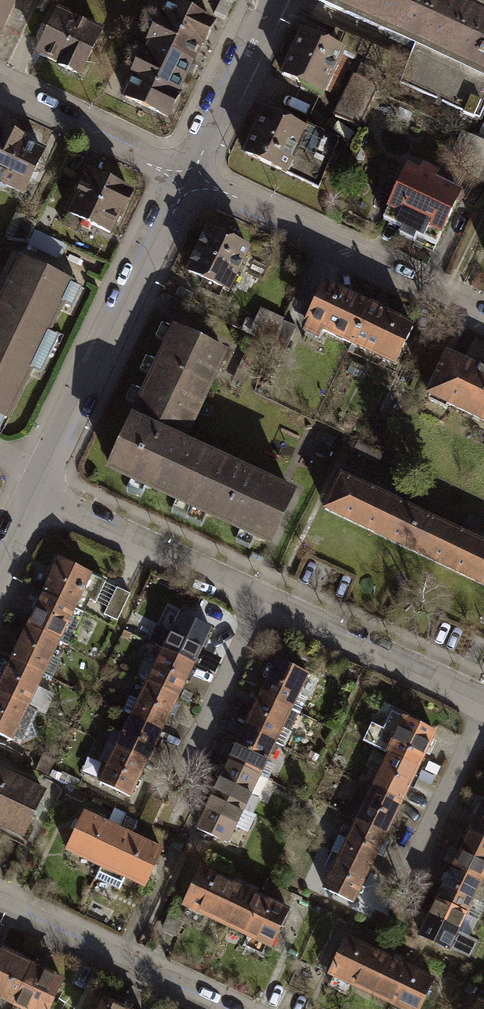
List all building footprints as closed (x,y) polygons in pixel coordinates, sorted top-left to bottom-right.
[(15,0),(0,0),(0,29),(15,0)] [(454,0),(316,0),(315,1),(415,48),(399,82),(479,119),(483,109),(483,14),(454,0)] [(213,23),(169,3),(150,44),(194,64),(213,23)] [(100,32),(59,12),(38,54),(79,74),(100,32)] [(355,56),(301,31),(282,73),(336,98),(355,56)] [(194,64),(150,44),(124,101),(167,121),(194,64)] [(376,87),(353,76),(334,116),(357,127),(376,87)] [(260,109),(240,154),(320,190),(343,141),(306,125),(304,129),(294,124),(296,120),(281,113),(279,118),(260,109)] [(1,132),(0,134),(0,183),(23,194),(43,152),(1,132)] [(470,140),(460,161),(483,173),(483,146),(470,140)] [(461,191),(408,167),(383,220),(402,229),(399,236),(413,242),(416,235),(437,244),(461,191)] [(130,193),(89,173),(69,215),(110,235),(130,193)] [(250,250),(209,230),(189,270),(211,281),(210,284),(225,292),(226,289),(230,290),(250,250)] [(0,308),(0,334),(39,351),(70,285),(21,262),(0,308)] [(352,343),(369,307),(323,285),(306,322),(352,343)] [(395,364),(412,328),(369,307),(352,343),(395,364)] [(282,323),(262,314),(252,335),(273,345),(282,323)] [(294,328),(282,323),(273,345),(285,350),(294,328)] [(193,506),(214,460),(182,445),(224,354),(175,331),(111,468),(193,506)] [(6,419),(39,351),(0,334),(0,416),(6,419)] [(445,355),(425,396),(483,424),(483,373),(445,355)] [(214,460),(193,506),(270,542),(293,496),(214,460)] [(416,553),(432,520),(341,477),(325,510),(416,553)] [(432,520),(416,553),(483,586),(483,545),(432,520)] [(104,581),(60,560),(43,596),(73,610),(80,596),(94,602),(104,581)] [(144,621),(155,599),(147,595),(136,617),(144,621)] [(73,610),(43,596),(29,627),(58,641),(68,645),(82,614),(73,610)] [(210,630),(179,616),(163,649),(194,664),(210,630)] [(58,641),(29,627),(13,661),(42,675),(58,641)] [(194,664),(163,649),(147,681),(178,696),(194,664)] [(13,661),(0,688),(0,694),(27,707),(42,675),(13,661)] [(305,676),(276,663),(261,696),(289,709),(305,676)] [(178,696),(147,681),(131,715),(162,730),(178,696)] [(41,684),(30,704),(40,709),(51,689),(41,684)] [(0,694),(0,733),(21,743),(36,739),(32,722),(37,712),(27,707),(0,694)] [(289,709),(261,696),(245,730),(274,743),(289,709)] [(435,733),(392,713),(375,747),(390,754),(418,767),(435,733)] [(162,730),(131,715),(115,749),(146,763),(162,730)] [(274,743),(245,730),(230,762),(259,775),(274,743)] [(146,763),(115,749),(99,782),(130,797),(146,763)] [(418,767),(390,754),(373,788),(402,801),(418,767)] [(58,774),(71,780),(77,768),(64,762),(58,774)] [(259,775),(230,762),(215,795),(243,809),(259,775)] [(0,772),(0,822),(7,825),(2,835),(22,844),(26,834),(46,793),(0,772)] [(402,801),(373,788),(363,783),(348,816),(357,820),(386,834),(402,801)] [(243,809),(215,795),(199,829),(227,842),(243,809)] [(470,833),(483,840),(483,803),(470,833)] [(160,826),(167,829),(176,812),(168,808),(160,826)] [(101,864),(118,830),(85,814),(68,849),(101,864)] [(386,834),(357,820),(341,854),(370,868),(386,834)] [(147,886),(164,852),(118,830),(101,864),(95,877),(120,889),(126,876),(147,886)] [(470,833),(453,869),(483,883),(483,840),(470,833)] [(370,868),(341,854),(325,889),(355,902),(370,868)] [(453,869),(437,904),(466,917),(474,899),(482,903),(483,900),(483,883),(453,869)] [(165,928),(178,935),(193,907),(227,924),(244,891),(204,871),(187,904),(179,900),(165,928)] [(268,944),(284,911),(244,891),(227,924),(241,931),(236,941),(254,949),(259,939),(268,944)] [(466,917),(437,904),(422,936),(469,957),(476,943),(457,934),(466,917)] [(333,973),(373,993),(389,959),(349,939),(333,973)] [(16,1004),(33,966),(2,952),(0,957),(0,997),(16,1004)] [(430,979),(389,959),(373,993),(406,1008),(415,1008),(430,979)] [(25,1008),(50,1008),(64,981),(33,966),(16,1004),(25,1008)] [(476,1000),(472,1008),(483,1008),(483,1003),(476,1000)] [(104,1001),(100,1008),(123,1008),(104,1001)]
